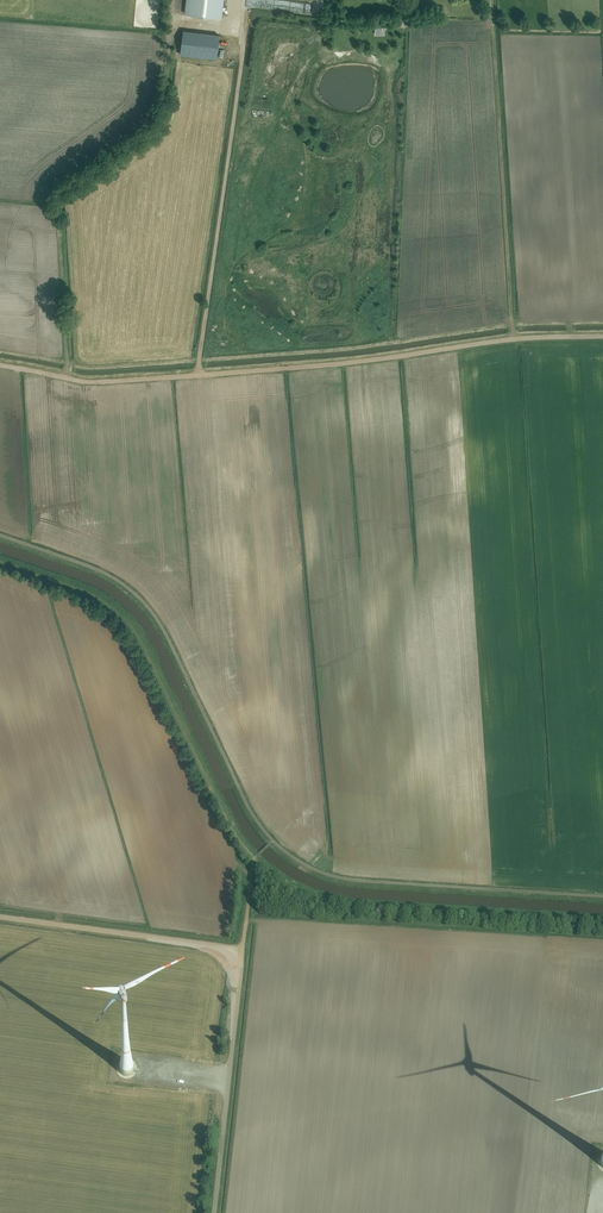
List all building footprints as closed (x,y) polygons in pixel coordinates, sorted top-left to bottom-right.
[(184,14),(222,19),(224,0),(186,0),(184,14)] [(376,35),(384,34),(384,27),(375,27),(376,35)] [(216,59),(219,35),(183,31),(180,55),(216,59)]
